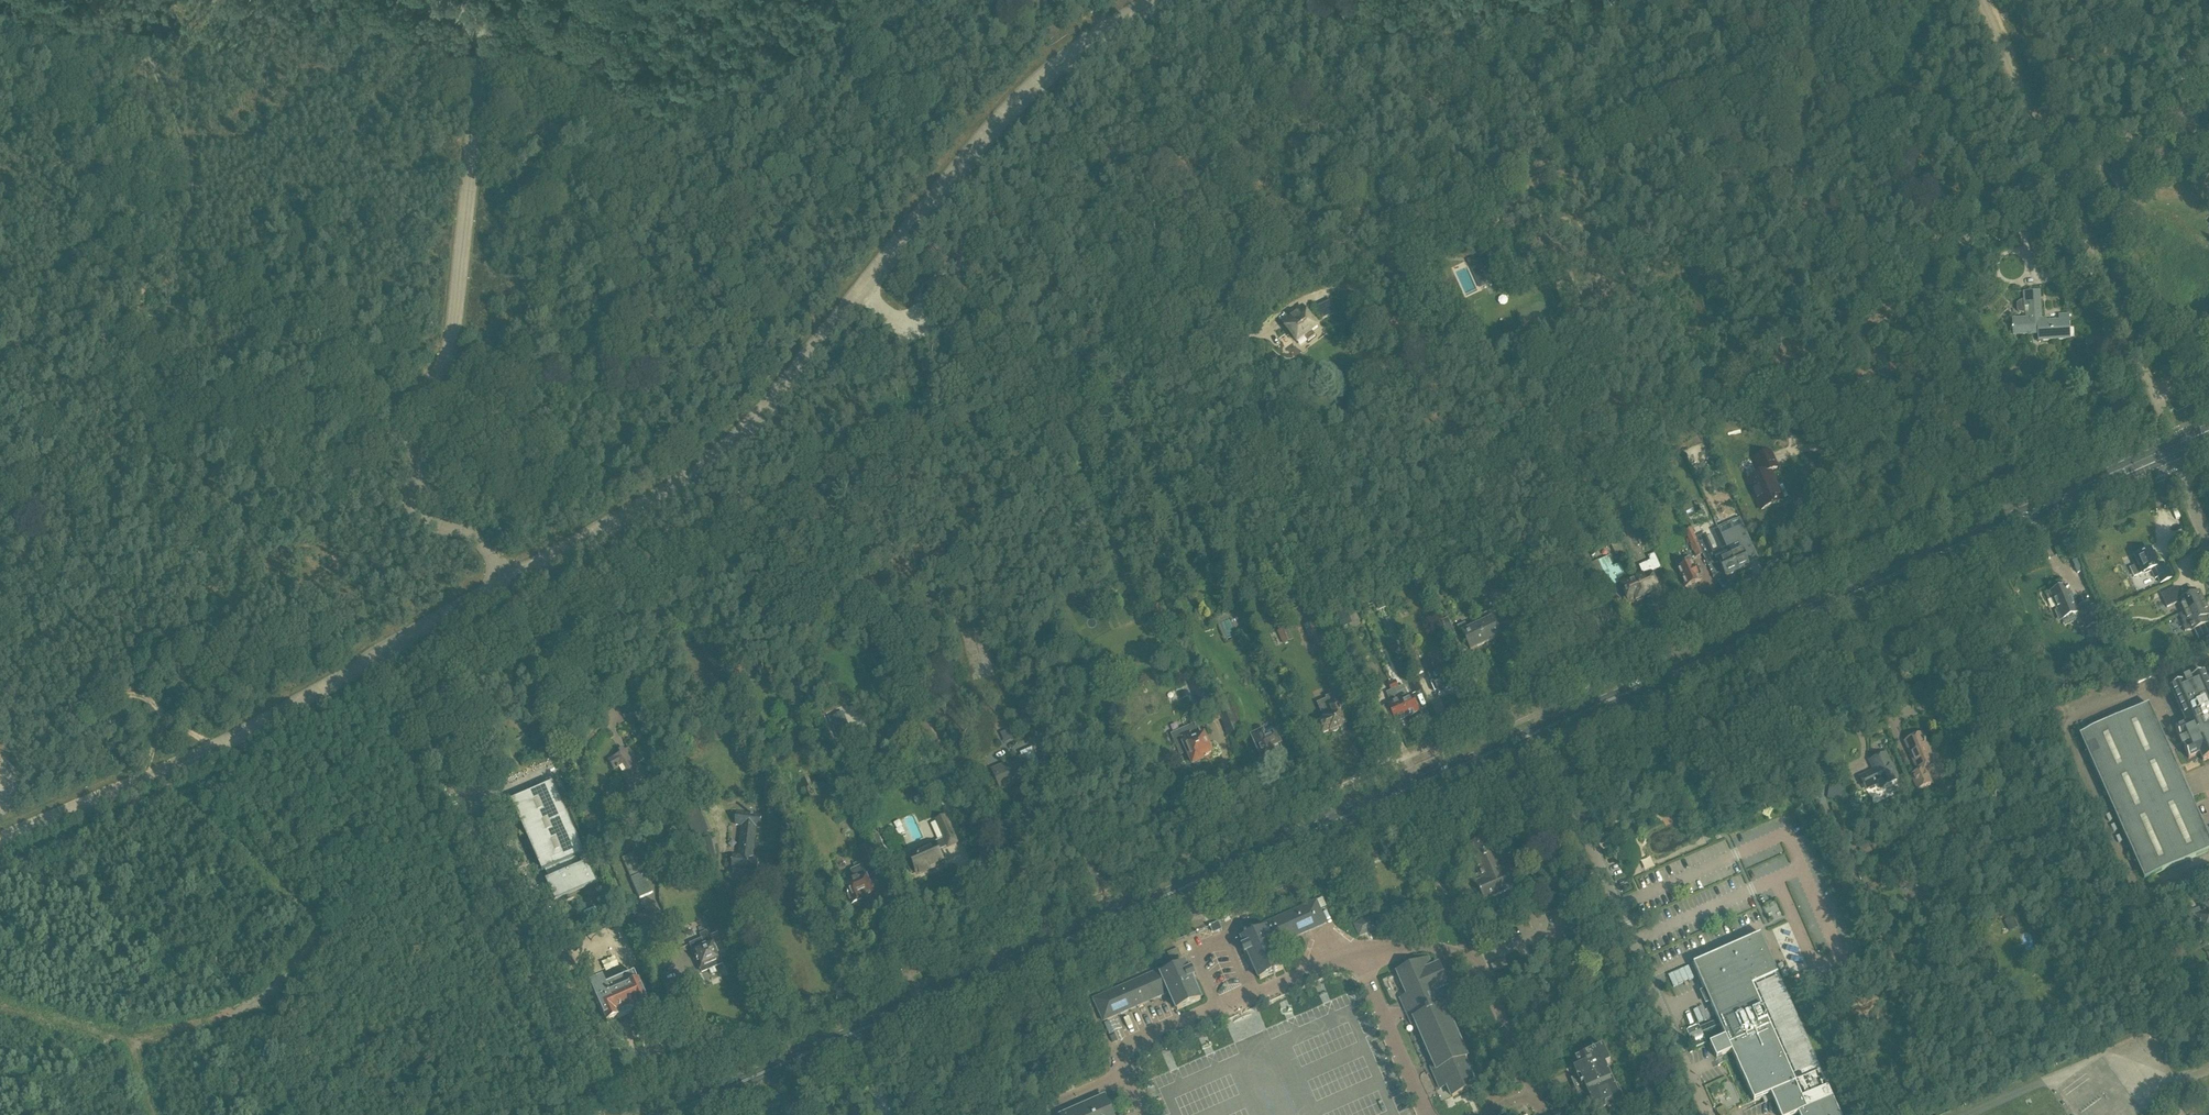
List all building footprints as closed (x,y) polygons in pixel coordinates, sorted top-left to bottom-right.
[(2198,24),(2208,27),(2208,9),(2202,7),(2198,24)] [(2175,63),(2176,67),(2172,68),(2174,81),(2191,78),(2188,61),(2175,63)] [(2157,104),(2149,101),(2146,112),(2163,117),(2166,106),(2164,106),(2165,102),(2158,100),(2157,104)] [(2175,135),(2174,139),(2171,139),(2169,152),(2185,154),(2188,137),(2175,135)] [(2201,180),(2202,178),(2205,180),(2208,174),(2205,172),(2208,166),(2208,164),(2200,158),(2191,174),(2201,180)] [(2120,159),(2105,167),(2119,193),(2134,184),(2120,159)] [(2092,162),(2091,173),(2102,175),(2103,163),(2092,162)] [(1975,224),(1973,219),(1972,217),(1954,224),(1956,229),(1957,231),(1975,224)] [(2044,244),(2031,250),(2039,265),(2051,259),(2044,244)] [(1481,255),(1467,261),(1478,284),(1491,278),(1481,255)] [(2029,318),(2012,319),(2013,337),(2030,336),(2029,328),(2037,328),(2036,323),(2034,323),(2034,319),(2041,319),(2039,291),(2023,292),(2024,300),(2022,301),(2020,302),(2017,304),(2018,311),(2020,313),(2023,314),(2025,313),(2029,313),(2029,318)] [(1313,337),(1312,334),(1318,329),(1303,308),(1282,323),(1297,344),(1305,339),(1308,340),(1313,337)] [(2037,328),(2029,328),(2030,336),(2037,335),(2038,342),(2070,340),(2068,315),(2059,315),(2059,321),(2046,321),(2046,319),(2041,319),(2034,319),(2034,323),(2036,323),(2037,328)] [(1762,475),(1749,481),(1762,511),(1783,502),(1775,484),(1774,485),(1771,478),(1772,478),(1770,472),(1777,469),(1770,453),(1755,459),(1762,475)] [(1600,496),(1597,490),(1591,492),(1594,499),(1599,497),(1600,496)] [(1740,518),(1718,528),(1727,549),(1737,573),(1749,568),(1748,565),(1759,561),(1740,518)] [(1692,529),(1685,532),(1697,557),(1703,554),(1697,541),(1697,540),(1692,529)] [(1706,536),(1697,540),(1697,541),(1703,554),(1708,565),(1713,563),(1713,564),(1719,562),(1726,578),(1737,573),(1727,549),(1726,549),(1714,555),(1706,537),(1706,536)] [(2177,553),(2174,546),(2169,548),(2172,555),(2177,553)] [(2156,568),(2154,563),(2157,562),(2154,555),(2151,556),(2149,552),(2143,554),(2141,553),(2136,555),(2136,557),(2135,558),(2135,559),(2132,560),(2134,566),(2130,568),(2134,577),(2150,570),(2155,580),(2157,579),(2160,585),(2173,579),(2168,566),(2160,569),(2159,566),(2156,568)] [(1658,590),(1650,573),(1660,568),(1654,554),(1648,557),(1650,560),(1644,575),(1644,576),(1635,580),(1643,597),(1644,596),(1646,597),(1650,596),(1650,594),(1652,593),(1652,592),(1658,590)] [(1610,589),(1620,584),(1621,586),(1619,586),(1627,604),(1633,601),(1634,603),(1643,599),(1642,597),(1643,597),(1635,580),(1627,583),(1619,565),(1613,568),(1608,557),(1598,561),(1610,589)] [(1689,559),(1675,565),(1686,589),(1700,583),(1698,579),(1703,577),(1703,575),(1699,566),(1697,565),(1693,566),(1689,559)] [(2059,622),(2078,614),(2079,617),(2080,616),(2086,630),(2098,625),(2097,623),(2103,621),(2095,604),(2090,606),(2089,604),(2077,609),(2067,585),(2049,593),(2057,611),(2055,612),(2059,622)] [(2182,614),(2205,604),(2199,592),(2181,601),(2175,589),(2160,596),(2167,609),(2178,604),(2182,614)] [(1505,606),(1499,591),(1498,591),(1488,596),(1494,610),(1497,615),(1498,616),(1507,611),(1505,606)] [(1376,604),(1379,611),(1386,608),(1383,601),(1376,604)] [(1161,631),(1170,627),(1159,604),(1150,608),(1161,631)] [(2193,631),(2199,643),(2208,638),(2208,626),(2205,618),(2208,616),(2208,613),(2205,604),(2182,614),(2178,616),(2183,627),(2182,627),(2184,633),(2193,631)] [(1348,613),(1345,614),(1343,608),(1335,611),(1341,628),(1352,624),(1348,613)] [(1189,626),(1186,617),(1178,620),(1181,629),(1189,626)] [(1442,621),(1449,637),(1455,634),(1448,618),(1442,621)] [(1487,624),(1478,628),(1486,645),(1501,638),(1491,618),(1485,621),(1487,624)] [(1314,649),(1326,643),(1316,621),(1304,627),(1314,649)] [(1486,645),(1478,628),(1468,632),(1465,624),(1457,628),(1459,634),(1462,633),(1470,652),(1486,645)] [(1278,632),(1284,645),(1294,641),(1288,627),(1278,632)] [(1390,636),(1397,652),(1402,649),(1395,634),(1390,636)] [(1415,654),(1410,642),(1405,644),(1419,676),(1424,673),(1416,654),(1415,654)] [(1453,691),(1445,672),(1450,670),(1444,657),(1432,663),(1435,670),(1428,673),(1433,683),(1431,683),(1431,684),(1430,684),(1435,694),(1437,692),(1439,697),(1453,691)] [(1366,678),(1372,692),(1382,687),(1376,674),(1366,678)] [(2173,688),(2169,689),(2186,726),(2175,730),(2180,742),(2181,741),(2181,743),(2179,744),(2181,748),(2183,747),(2184,749),(2183,749),(2188,760),(2199,756),(2202,763),(2208,760),(2208,688),(2208,686),(2203,674),(2190,680),(2190,681),(2189,682),(2188,680),(2183,682),(2184,684),(2183,684),(2182,684),(2173,688)] [(1202,677),(1189,682),(1200,707),(1213,701),(1202,677)] [(1343,679),(1333,684),(1340,700),(1350,695),(1343,679)] [(2065,683),(2062,681),(2056,679),(2051,690),(2060,694),(2065,683)] [(1396,681),(1391,683),(1407,719),(1419,714),(1411,696),(1408,698),(1403,687),(1399,689),(1396,681)] [(1388,685),(1391,692),(1386,694),(1391,705),(1388,706),(1396,724),(1407,719),(1391,683),(1388,685)] [(2018,689),(2008,693),(2013,706),(2023,702),(2018,689)] [(1338,705),(1334,694),(1326,698),(1327,700),(1317,704),(1324,719),(1323,719),(1324,721),(1318,723),(1323,735),(1329,732),(1330,734),(1334,732),(1335,733),(1338,731),(1339,730),(1348,726),(1339,704),(1338,705)] [(633,699),(627,701),(620,704),(628,723),(641,718),(633,699)] [(1229,737),(1241,732),(1227,700),(1215,705),(1229,737)] [(1038,723),(1030,704),(1019,709),(1027,728),(1038,723)] [(2079,737),(2144,881),(2208,852),(2208,841),(2192,803),(2183,807),(2169,777),(2178,773),(2148,706),(2079,737)] [(1285,707),(1278,710),(1282,718),(1289,715),(1285,707)] [(840,714),(831,718),(836,730),(846,726),(840,714)] [(1262,763),(1282,755),(1281,754),(1284,753),(1281,746),(1283,746),(1277,732),(1267,736),(1264,730),(1250,736),(1262,763)] [(1177,738),(1172,740),(1174,742),(1180,756),(1186,753),(1192,766),(1202,761),(1200,758),(1211,753),(1203,736),(1200,737),(1193,740),(1189,732),(1177,738)] [(1932,784),(1928,777),(1932,775),(1934,771),(1932,768),(1935,766),(1922,738),(1905,746),(1918,774),(1911,777),(1918,791),(1932,784)] [(617,770),(619,768),(625,777),(624,778),(630,788),(647,778),(639,765),(644,761),(641,756),(635,760),(628,749),(623,752),(621,749),(618,751),(620,754),(608,762),(614,771),(617,769),(617,770)] [(1039,766),(1032,749),(1020,754),(1022,758),(992,771),(1000,788),(1016,781),(1017,783),(1031,778),(1028,770),(1039,766)] [(1897,782),(1885,756),(1869,763),(1874,773),(1860,780),(1865,791),(1879,785),(1882,790),(1897,782)] [(582,856),(551,784),(509,802),(540,874),(543,872),(547,881),(544,883),(553,904),(594,886),(585,865),(581,867),(577,858),(582,856)] [(755,829),(760,829),(761,818),(755,817),(755,815),(752,815),(752,816),(737,815),(736,827),(742,827),(738,857),(734,857),(732,870),(755,872),(757,860),(752,859),(755,829)] [(935,845),(910,857),(913,864),(910,865),(909,868),(911,873),(914,873),(917,872),(918,874),(920,873),(920,875),(929,871),(928,869),(943,862),(940,856),(944,854),(942,850),(948,847),(948,848),(958,844),(946,817),(937,822),(944,838),(934,843),(935,845)] [(705,826),(692,831),(694,838),(708,833),(705,826)] [(1496,836),(1484,841),(1483,839),(1460,849),(1465,859),(1471,856),(1482,880),(1474,883),(1483,902),(1513,889),(1505,870),(1503,871),(1496,855),(1503,851),(1496,836)] [(1862,856),(1871,852),(1867,843),(1858,848),(1862,856)] [(865,865),(877,860),(870,844),(858,849),(865,865)] [(853,882),(853,883),(843,888),(851,905),(854,904),(856,907),(859,907),(861,906),(863,904),(862,900),(864,900),(863,898),(872,894),(863,873),(864,873),(862,866),(861,867),(859,863),(852,866),(854,870),(851,871),(855,881),(853,882)] [(1929,872),(1919,874),(1925,898),(1934,896),(1929,872)] [(642,874),(631,879),(631,880),(640,900),(651,895),(653,894),(644,873),(642,874)] [(1403,900),(1390,905),(1395,915),(1407,909),(1403,900)] [(1327,924),(1317,902),(1257,929),(1259,933),(1242,940),(1246,948),(1242,950),(1245,957),(1248,955),(1260,981),(1284,971),(1273,948),(1327,924)] [(646,910),(634,916),(635,919),(637,922),(650,917),(646,910)] [(710,914),(703,918),(711,936),(718,932),(710,914)] [(2013,917),(2004,922),(2010,932),(2018,928),(2013,917)] [(1376,930),(1371,919),(1355,926),(1359,937),(1376,930)] [(1209,927),(1212,935),(1222,931),(1218,923),(1209,927)] [(691,950),(701,973),(722,963),(712,940),(711,941),(709,936),(707,931),(699,935),(701,940),(690,945),(692,950),(691,950)] [(1693,964),(1725,1037),(1713,1043),(1710,1044),(1711,1045),(1717,1059),(1721,1057),(1732,1052),(1753,1102),(1770,1095),(1773,1100),(1776,1108),(1779,1114),(1796,1114),(1798,1114),(1839,1114),(1777,974),(1760,936),(1760,934),(1693,964)] [(664,953),(661,946),(656,948),(658,955),(664,953)] [(1477,1087),(1464,1059),(1467,1058),(1444,1007),(1449,1005),(1442,989),(1448,986),(1438,964),(1432,967),(1428,958),(1397,972),(1409,999),(1402,1002),(1411,1023),(1415,1021),(1436,1070),(1431,1072),(1436,1083),(1445,1080),(1453,1098),(1477,1087)] [(1504,960),(1491,966),(1494,972),(1507,967),(1504,960)] [(1785,969),(1783,964),(1776,966),(1778,972),(1785,969)] [(1168,967),(1094,1000),(1104,1023),(1169,994),(1177,1012),(1202,1000),(1193,980),(1194,979),(1192,973),(1189,973),(1186,965),(1170,972),(1168,967)] [(646,1007),(642,997),(632,975),(622,979),(621,977),(613,981),(613,983),(600,988),(598,983),(588,987),(605,1025),(609,1027),(615,1024),(616,1021),(636,1012),(639,1013),(645,1011),(646,1007)] [(1571,1079),(1578,1095),(1586,1092),(1592,1107),(1591,1107),(1594,1114),(1596,1114),(1608,1110),(1610,1114),(1616,1112),(1614,1107),(1625,1102),(1618,1086),(1616,1087),(1606,1065),(1610,1063),(1603,1046),(1575,1058),(1579,1066),(1574,1069),(1577,1077),(1571,1079)] [(1020,1070),(1010,1074),(1011,1077),(1012,1080),(1023,1076),(1020,1070)] [(1105,1097),(1065,1114),(1113,1114),(1105,1097)]
